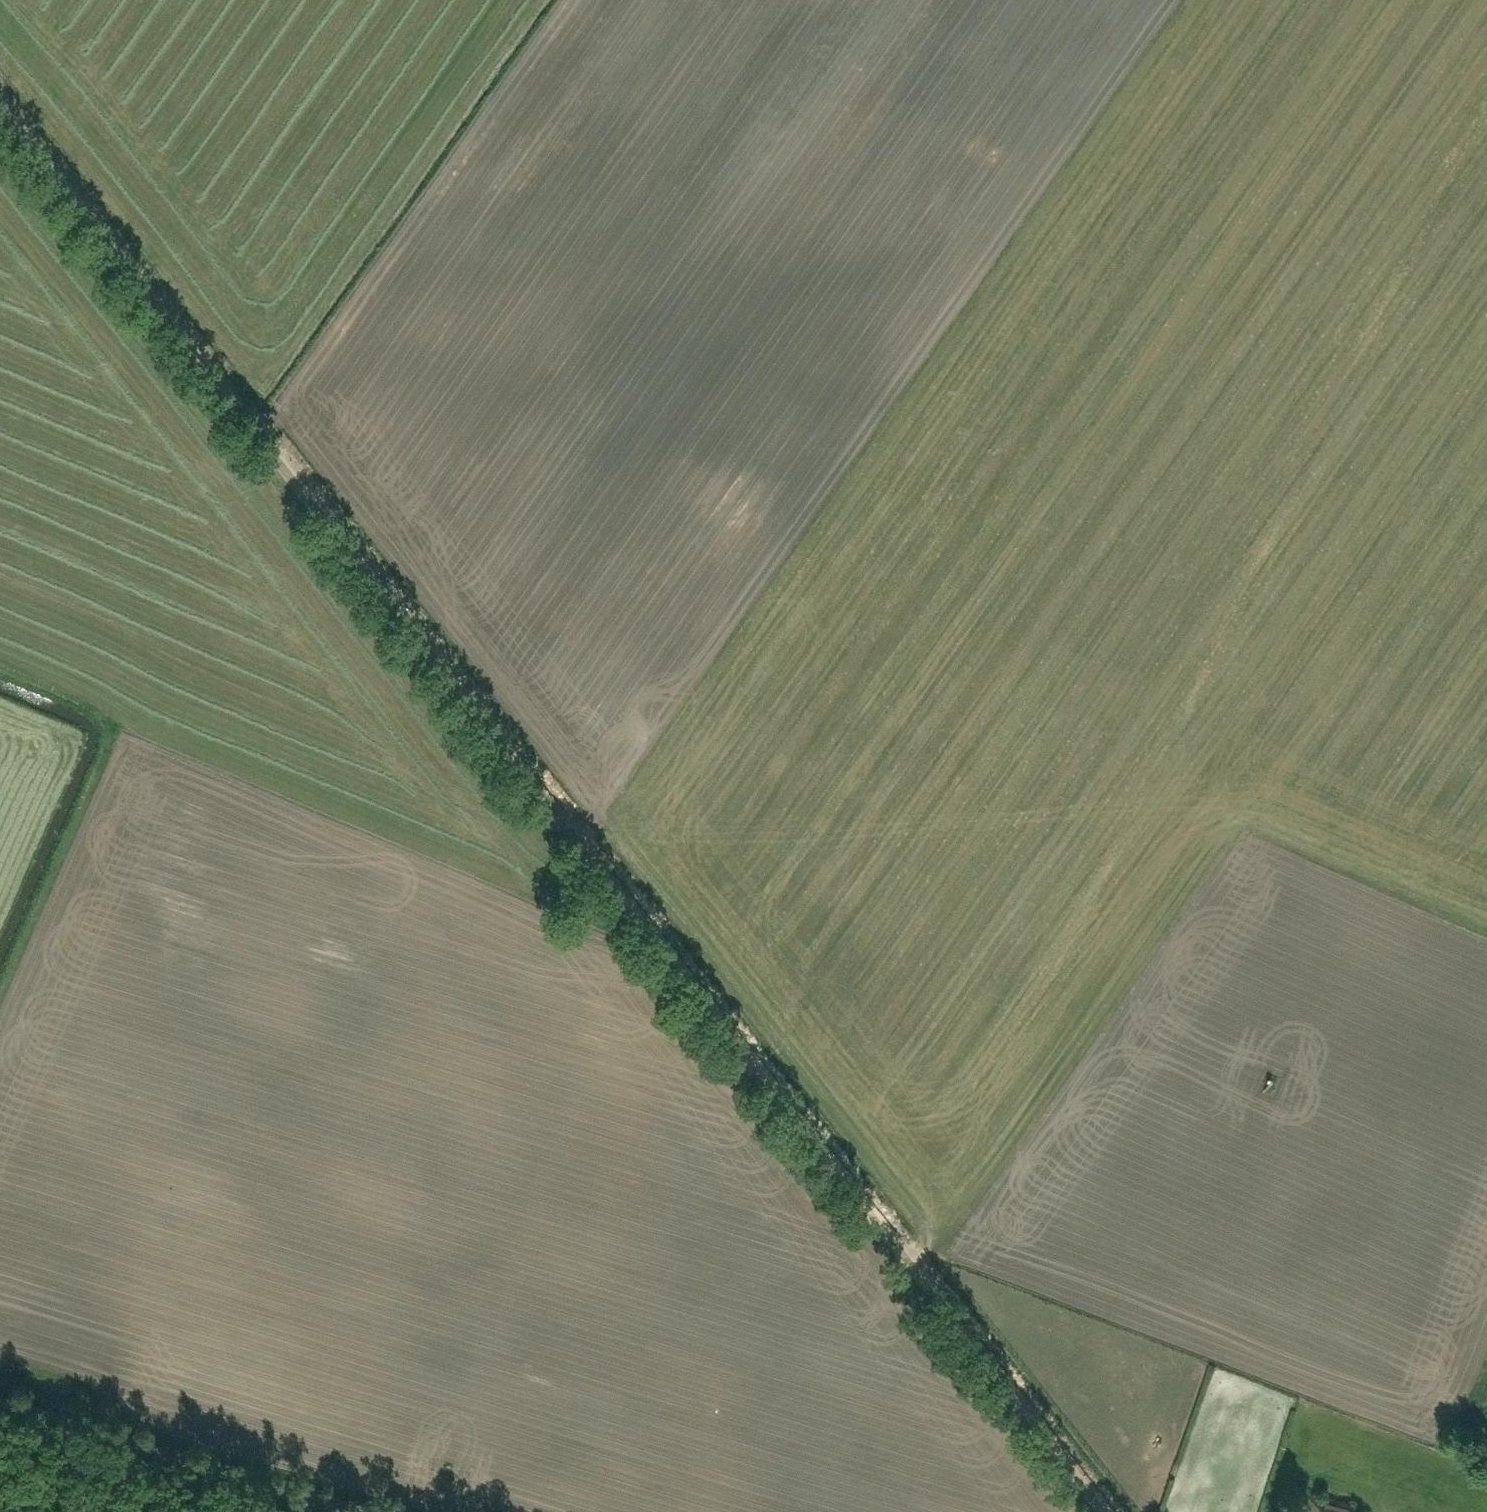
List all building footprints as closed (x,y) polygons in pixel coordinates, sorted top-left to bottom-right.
[(1353,1500),(1304,1489),(1298,1511),(1350,1511),(1353,1500)]
